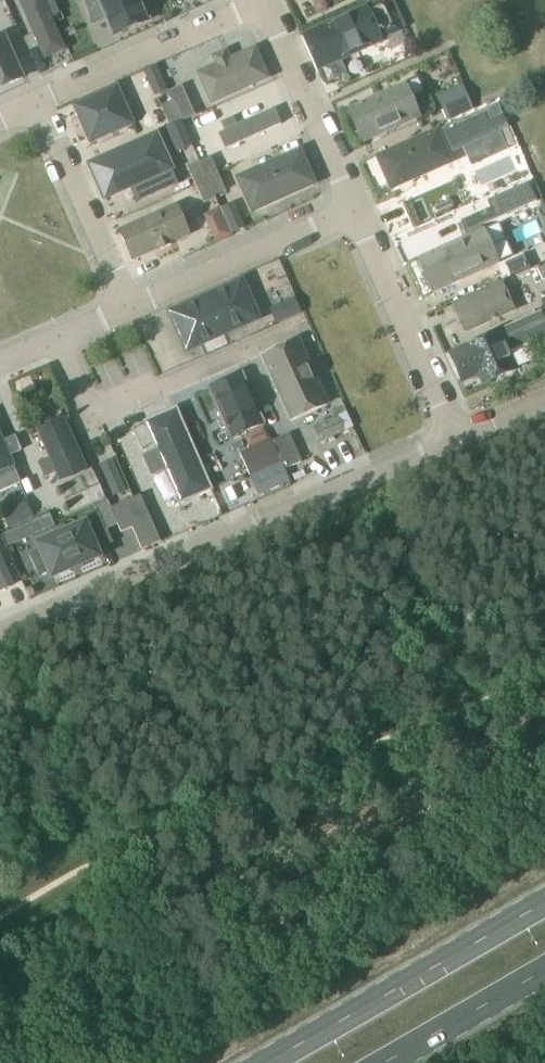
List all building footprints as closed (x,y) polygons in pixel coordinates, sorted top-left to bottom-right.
[(41,0),(31,0),(15,7),(40,66),(64,55),(41,0)] [(98,1),(94,3),(102,20),(106,18),(116,41),(150,26),(141,6),(145,4),(143,0),(98,0),(98,1)] [(217,0),(194,0),(198,9),(217,0)] [(366,9),(380,40),(398,32),(385,1),(366,9)] [(319,70),(381,43),(380,40),(366,9),(304,37),(319,70)] [(0,37),(0,94),(25,82),(3,36),(0,37)] [(267,81),(253,50),(195,78),(209,108),(267,81)] [(156,66),(144,72),(154,96),(167,91),(156,66)] [(363,143),(419,118),(405,86),(349,111),(363,143)] [(462,86),(436,97),(447,121),(472,111),(462,86)] [(182,122),(194,117),(181,87),(169,92),(173,102),(181,120),(182,122)] [(132,130),(116,90),(71,111),(86,150),(132,130)] [(173,102),(161,107),(169,126),(181,121),(181,120),(173,102)] [(500,107),(446,131),(456,154),(510,130),(500,107)] [(225,132),(219,135),(226,151),(281,126),(273,110),(237,127),(233,119),(221,124),(225,132)] [(169,129),(179,153),(193,147),(183,123),(169,129)] [(378,158),(392,190),(452,163),(438,132),(378,158)] [(173,179),(157,139),(87,169),(102,207),(173,179)] [(311,184),(296,150),(233,178),(247,211),(311,184)] [(211,158),(199,163),(206,178),(207,179),(218,174),(211,158)] [(188,168),(196,186),(207,181),(207,179),(206,178),(199,163),(188,168)] [(218,174),(207,179),(207,181),(208,182),(215,197),(226,193),(218,174)] [(207,181),(196,186),(204,204),(215,199),(215,197),(208,182),(207,181)] [(495,220),(537,202),(529,185),(488,202),(491,209),(495,220)] [(234,203),(220,209),(232,234),(245,228),(234,203)] [(187,237),(175,207),(114,235),(125,260),(187,237)] [(204,215),(215,243),(231,236),(219,208),(204,215)] [(420,260),(434,292),(498,264),(484,232),(420,260)] [(506,265),(512,278),(530,269),(524,256),(506,265)] [(544,280),(544,264),(536,268),(542,282),(544,280)] [(171,313),(188,351),(260,320),(243,282),(171,313)] [(451,306),(464,335),(515,312),(502,283),(451,306)] [(268,307),(275,325),(301,313),(293,296),(268,307)] [(505,329),(513,348),(544,333),(544,324),(540,313),(505,329)] [(519,370),(502,332),(452,355),(462,377),(490,364),(496,380),(519,370)] [(280,393),(293,421),(328,405),(299,341),(264,357),(276,384),(274,388),(276,392),(280,393)] [(207,388),(230,441),(266,425),(243,372),(207,388)] [(167,468),(171,478),(201,465),(177,411),(147,424),(160,454),(147,460),(153,474),(167,468)] [(337,417),(313,428),(320,444),(345,433),(337,417)] [(57,475),(61,483),(87,472),(65,421),(39,433),(51,461),(39,466),(45,479),(45,480),(57,475)] [(247,436),(251,446),(269,438),(264,428),(247,436)] [(4,443),(0,435),(0,493),(21,484),(13,466),(14,466),(10,457),(22,452),(16,437),(4,443)] [(302,464),(289,435),(273,442),(285,471),(302,464)] [(240,456),(249,477),(280,464),(271,443),(240,456)] [(112,459),(99,465),(113,498),(126,492),(112,459)] [(288,483),(280,464),(249,477),(258,497),(288,483)] [(94,472),(60,487),(71,513),(106,498),(94,472)] [(133,527),(143,550),(160,543),(140,497),(112,509),(122,532),(133,527)] [(1,514),(8,529),(32,518),(26,503),(1,514)] [(53,576),(99,556),(96,550),(111,543),(96,509),(76,517),(77,520),(36,538),(53,576)] [(21,598),(0,550),(0,607),(21,598)]
